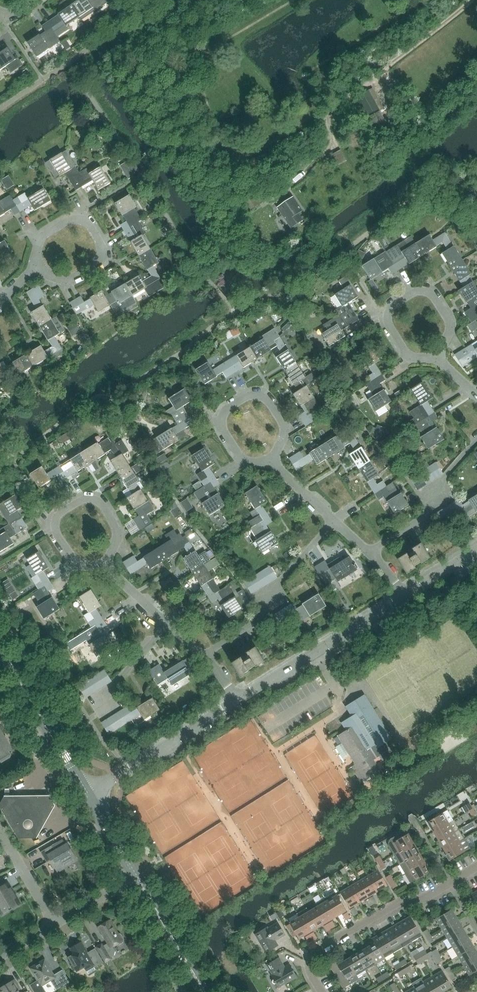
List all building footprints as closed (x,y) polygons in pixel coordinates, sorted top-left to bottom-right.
[(72,5),(79,16),(93,7),(92,7),(102,0),(79,0),(72,5)] [(52,19),(47,23),(55,33),(56,36),(67,28),(65,26),(79,16),(72,5),(58,14),(58,15),(52,19)] [(55,33),(47,23),(42,26),(46,32),(40,36),(39,35),(28,43),(37,57),(49,49),(43,41),(55,33)] [(62,43),(66,50),(70,47),(66,40),(62,43)] [(7,66),(11,72),(22,65),(17,58),(15,59),(8,48),(4,51),(0,53),(0,70),(7,66)] [(355,96),(367,117),(367,118),(364,119),(371,131),(387,124),(379,111),(384,108),(372,87),(368,90),(367,90),(355,96)] [(346,160),(341,150),(330,155),(335,166),(346,160)] [(50,160),(45,163),(55,178),(59,175),(60,176),(65,173),(76,191),(82,187),(75,176),(80,173),(66,151),(62,153),(50,160)] [(127,164),(133,174),(139,170),(133,160),(127,164)] [(80,173),(75,176),(82,187),(93,181),(99,190),(111,183),(101,167),(90,173),(87,169),(80,173)] [(126,174),(129,180),(134,178),(130,172),(126,174)] [(14,185),(8,175),(1,180),(7,189),(14,185)] [(12,196),(11,196),(20,212),(32,205),(35,211),(51,201),(44,188),(27,198),(24,194),(18,197),(18,196),(13,199),(12,196)] [(11,196),(10,197),(9,195),(0,201),(0,217),(5,214),(5,213),(11,209),(14,215),(20,212),(11,196)] [(121,225),(124,230),(136,223),(135,223),(141,219),(134,208),(137,207),(130,195),(115,203),(122,216),(123,215),(127,221),(121,225)] [(293,196),(277,208),(291,229),(292,227),(295,228),(297,226),(298,223),(303,220),(299,213),(302,211),(293,196)] [(454,223),(457,230),(463,226),(459,220),(454,223)] [(130,242),(139,256),(151,249),(143,236),(145,235),(139,222),(136,223),(124,230),(131,242),(130,242)] [(443,242),(442,240),(447,237),(445,233),(444,232),(432,239),(429,235),(415,243),(423,255),(437,247),(437,246),(443,242)] [(442,254),(451,268),(463,260),(454,246),(453,246),(445,233),(447,237),(442,240),(443,242),(448,250),(442,254)] [(389,249),(382,237),(378,239),(385,251),(389,249)] [(12,253),(5,240),(0,243),(0,260),(12,253)] [(419,258),(423,255),(415,243),(401,252),(400,250),(388,256),(389,258),(397,271),(402,268),(409,263),(409,264),(416,260),(419,258)] [(148,270),(151,276),(152,276),(154,275),(157,281),(161,278),(162,279),(169,280),(163,269),(157,273),(153,266),(159,263),(151,249),(139,256),(147,270),(148,270)] [(355,256),(353,259),(362,259),(365,253),(360,251),(358,250),(355,256)] [(392,274),(397,271),(389,258),(385,252),(362,266),(371,280),(372,280),(383,273),(382,272),(388,268),(392,274)] [(458,291),(473,282),(472,282),(468,276),(471,274),(463,260),(451,268),(453,271),(454,274),(459,282),(460,281),(464,287),(458,291)] [(140,275),(125,284),(132,295),(133,295),(145,288),(150,296),(167,285),(162,279),(161,278),(157,281),(154,275),(152,276),(151,276),(149,277),(147,274),(146,273),(140,276),(140,275)] [(338,315),(341,316),(345,322),(356,315),(349,303),(358,297),(345,276),(338,281),(344,289),(334,295),(342,306),(335,310),(338,315)] [(371,280),(368,282),(374,291),(377,289),(372,280),(371,280)] [(468,317),(476,312),(476,306),(476,305),(476,304),(476,289),(473,282),(458,291),(461,294),(462,297),(466,303),(467,302),(471,308),(465,312),(468,317)] [(108,287),(102,291),(106,296),(111,305),(115,312),(135,300),(134,299),(135,299),(133,295),(132,295),(125,284),(111,292),(108,287)] [(38,286),(27,292),(30,298),(42,291),(38,286)] [(31,313),(40,327),(52,320),(43,305),(42,306),(39,300),(45,296),(42,291),(30,298),(27,292),(37,309),(31,313)] [(81,297),(76,300),(83,311),(94,305),(98,312),(110,305),(111,306),(111,305),(106,296),(102,291),(90,298),(91,299),(84,302),(81,297)] [(83,311),(76,300),(70,303),(77,314),(83,311)] [(468,317),(472,322),(475,320),(476,319),(476,312),(468,317)] [(341,316),(338,315),(322,325),(326,331),(321,333),(329,346),(345,336),(342,331),(359,320),(356,315),(345,322),(341,316)] [(49,341),(53,347),(55,346),(58,351),(62,349),(54,337),(60,334),(52,320),(40,327),(48,341),(49,341)] [(468,325),(471,330),(475,328),(476,327),(476,324),(475,320),(472,322),(468,325)] [(80,332),(75,322),(67,327),(72,336),(80,332)] [(230,330),(233,337),(241,333),(238,326),(230,330)] [(284,331),(279,337),(280,338),(288,334),(286,330),(285,330),(284,331)] [(78,336),(81,341),(86,338),(83,333),(78,336)] [(271,350),(277,346),(276,344),(281,341),(279,337),(279,336),(267,343),(263,338),(249,347),(257,359),(271,351),(271,350)] [(276,357),(285,371),(297,364),(288,350),(280,338),(279,337),(281,341),(276,344),(277,346),(282,354),(276,357)] [(367,377),(370,383),(382,375),(375,364),(380,360),(370,344),(358,352),(372,374),(367,377)] [(475,350),(472,345),(466,349),(466,348),(460,352),(467,363),(476,357),(476,348),(475,350)] [(41,346),(27,354),(34,366),(48,358),(48,357),(49,357),(51,360),(64,353),(62,349),(58,351),(55,346),(53,347),(45,351),(41,346)] [(243,368),(257,359),(249,347),(235,356),(224,362),(231,375),(243,367),(243,368)] [(325,354),(328,359),(334,355),(331,350),(325,354)] [(462,366),(467,363),(460,352),(455,355),(462,366)] [(13,363),(7,367),(13,376),(18,372),(20,374),(34,366),(27,354),(13,363)] [(12,376),(13,376),(7,367),(4,361),(0,364),(0,382),(12,376)] [(226,378),(231,375),(224,362),(212,369),(208,362),(196,370),(205,384),(217,377),(217,376),(223,372),(226,378)] [(293,394),(316,380),(311,373),(305,377),(297,364),(285,371),(294,385),(298,391),(293,394)] [(382,375),(370,383),(373,388),(369,390),(373,396),(368,400),(375,412),(391,402),(384,390),(383,390),(379,384),(385,380),(382,375)] [(412,427),(416,425),(419,422),(420,423),(434,413),(427,402),(433,398),(423,382),(411,390),(420,405),(409,412),(414,419),(409,421),(410,422),(403,427),(403,428),(401,430),(402,432),(405,431),(406,431),(412,427)] [(307,386),(293,394),(300,406),(301,406),(305,412),(299,415),(306,426),(318,419),(313,411),(320,407),(314,397),(307,386)] [(173,406),(166,411),(172,420),(175,420),(179,425),(190,418),(187,413),(183,407),(192,401),(185,389),(169,399),(173,406)] [(419,422),(416,425),(420,431),(419,432),(422,437),(421,437),(428,449),(444,439),(437,427),(436,428),(432,422),(438,418),(434,413),(420,423),(419,422)] [(156,438),(149,442),(157,454),(164,450),(173,444),(175,443),(179,440),(187,435),(183,430),(193,424),(193,423),(190,418),(179,425),(175,420),(173,422),(176,426),(172,428),(171,428),(156,438)] [(371,432),(381,436),(385,427),(377,424),(376,427),(373,426),(371,432)] [(71,431),(59,438),(63,443),(75,436),(71,431)] [(349,455),(358,469),(370,461),(361,447),(355,438),(352,433),(340,441),(337,436),(323,444),(331,457),(345,448),(344,447),(350,443),(355,451),(349,455)] [(394,439),(391,434),(380,442),(383,446),(394,439)] [(111,450),(110,448),(115,445),(113,441),(113,440),(110,442),(107,438),(98,444),(97,442),(95,444),(84,451),(91,463),(94,462),(105,454),(111,450)] [(110,461),(119,475),(131,468),(122,454),(128,451),(121,440),(115,444),(113,440),(113,441),(115,445),(110,448),(111,450),(116,458),(110,461)] [(317,465),(331,457),(323,444),(309,453),(309,454),(303,457),(300,452),(295,455),(302,467),(313,460),(317,465)] [(204,448),(192,456),(202,471),(197,474),(204,486),(216,479),(213,474),(209,468),(214,464),(204,448)] [(88,465),(91,463),(84,451),(70,460),(58,467),(66,478),(77,471),(78,472),(88,465)] [(153,460),(157,465),(167,458),(164,453),(153,460)] [(142,454),(137,457),(140,462),(145,459),(142,454)] [(296,470),(302,467),(295,455),(289,459),(296,470)] [(368,482),(375,494),(386,487),(383,481),(377,484),(373,478),(379,475),(370,461),(358,469),(367,483),(368,482)] [(406,463),(401,467),(405,473),(409,469),(406,463)] [(436,463),(431,466),(438,477),(443,474),(436,463)] [(127,498),(141,489),(144,488),(134,473),(138,470),(135,465),(131,468),(119,475),(128,489),(129,489),(132,495),(127,498)] [(428,468),(426,469),(433,481),(438,477),(431,466),(428,468)] [(60,482),(66,478),(58,467),(47,474),(42,467),(30,474),(39,488),(51,481),(51,480),(57,476),(60,482)] [(424,470),(421,473),(428,484),(433,481),(426,469),(424,470)] [(159,478),(156,473),(148,478),(151,483),(159,478)] [(421,473),(415,476),(422,487),(428,484),(421,473)] [(10,479),(13,484),(20,480),(17,475),(10,479)] [(422,487),(415,476),(410,479),(417,490),(422,487)] [(197,491),(194,492),(198,498),(200,497),(204,502),(202,504),(209,516),(226,505),(218,494),(217,494),(214,488),(219,484),(216,479),(204,486),(203,487),(197,491)] [(199,482),(193,486),(197,491),(203,487),(199,482)] [(401,493),(399,494),(392,483),(386,487),(375,494),(378,499),(384,495),(388,501),(387,502),(394,514),(409,505),(401,493)] [(250,528),(269,517),(261,505),(267,502),(257,486),(245,493),(255,509),(257,512),(252,515),(254,518),(253,519),(248,521),(252,527),(250,528)] [(133,519),(137,525),(148,518),(151,523),(152,523),(147,515),(154,510),(148,501),(141,490),(141,489),(127,498),(134,510),(135,510),(139,516),(133,519)] [(8,524),(9,524),(13,529),(24,522),(17,511),(27,505),(19,493),(3,503),(0,505),(0,511),(8,524)] [(237,493),(227,499),(230,503),(239,497),(237,493)] [(412,494),(407,497),(410,502),(415,499),(412,494)] [(454,503),(461,514),(466,522),(471,519),(470,516),(476,512),(476,495),(468,500),(469,501),(463,505),(459,499),(454,503)] [(187,499),(180,503),(186,512),(192,508),(187,499)] [(454,503),(449,506),(456,517),(461,514),(454,503)] [(449,506),(443,509),(451,520),(456,517),(449,506)] [(443,509),(438,512),(445,524),(451,520),(443,509)] [(445,524),(438,512),(433,516),(440,527),(445,524)] [(269,517),(250,528),(253,533),(253,534),(257,540),(255,541),(262,553),(278,543),(271,531),(270,532),(266,526),(272,522),(269,517)] [(148,518),(137,525),(140,530),(151,523),(148,518)] [(188,525),(183,519),(178,523),(182,529),(188,525)] [(8,524),(1,528),(4,533),(0,536),(0,552),(14,544),(10,538),(28,527),(24,522),(13,529),(9,524),(8,524)] [(155,528),(152,523),(151,523),(144,528),(148,533),(155,528)] [(184,547),(185,547),(183,545),(189,542),(187,538),(184,540),(180,533),(177,535),(174,530),(165,535),(169,541),(157,548),(165,560),(168,558),(171,556),(179,552),(178,551),(184,547)] [(184,559),(192,572),(204,565),(211,561),(208,557),(206,553),(205,551),(198,556),(195,551),(189,542),(183,545),(185,547),(184,547),(189,555),(184,559)] [(413,551),(411,553),(408,555),(407,554),(397,560),(406,574),(416,568),(415,566),(420,563),(421,564),(431,558),(422,543),(412,549),(413,551)] [(164,561),(165,560),(157,548),(156,549),(143,557),(143,558),(137,561),(134,556),(129,559),(136,571),(147,564),(151,569),(164,561)] [(210,551),(206,553),(208,557),(211,561),(216,558),(210,551)] [(39,552),(26,560),(30,565),(36,575),(31,579),(35,585),(38,590),(50,583),(47,578),(43,571),(49,568),(39,552)] [(325,561),(314,567),(316,570),(320,577),(321,578),(325,585),(336,579),(338,582),(357,570),(349,557),(342,561),(339,557),(327,564),(325,561)] [(130,574),(136,571),(129,559),(123,563),(130,574)] [(201,586),(202,586),(206,593),(209,597),(220,590),(217,585),(213,579),(204,565),(192,572),(195,576),(196,579),(201,586)] [(270,566),(265,569),(272,581),(277,578),(277,577),(272,569),(270,566)] [(276,566),(272,569),(277,577),(281,574),(276,566)] [(265,569),(260,572),(267,584),(272,581),(265,569)] [(260,572),(254,576),(262,587),(267,584),(260,572)] [(254,576),(249,579),(257,591),(262,587),(254,576)] [(257,591),(249,579),(244,582),(251,594),(257,591)] [(38,590),(33,594),(40,605),(36,607),(44,619),(60,609),(52,597),(52,598),(48,592),(54,588),(50,583),(38,590)] [(12,586),(6,589),(13,600),(19,597),(12,586)] [(235,597),(228,586),(220,590),(209,597),(212,602),(212,603),(218,599),(222,605),(221,606),(229,618),(233,615),(235,614),(243,609),(235,597)] [(79,597),(89,613),(96,609),(101,606),(91,590),(79,597)] [(237,593),(246,607),(251,604),(242,590),(237,593)] [(319,594),(323,601),(327,599),(322,592),(319,594)] [(293,603),(288,606),(295,618),(299,623),(310,616),(326,606),(323,601),(319,594),(303,604),(303,605),(297,609),(293,603)] [(23,602),(15,607),(18,612),(27,606),(23,602)] [(288,606),(283,610),(290,621),(295,618),(288,606)] [(88,623),(91,628),(103,621),(96,609),(89,613),(84,616),(88,623)] [(283,610),(278,613),(285,624),(290,621),(283,610)] [(278,613),(273,616),(280,627),(285,624),(278,613)] [(280,627),(273,616),(267,619),(274,631),(280,627)] [(106,626),(103,621),(91,628),(98,639),(89,645),(97,657),(113,647),(105,635),(101,629),(106,626)] [(94,634),(91,629),(79,636),(82,641),(94,634)] [(248,655),(245,657),(242,659),(241,657),(231,664),(241,678),(250,672),(249,670),(255,666),(255,667),(265,661),(256,647),(246,653),(248,655)] [(62,656),(58,649),(54,652),(58,658),(62,656)] [(157,684),(167,678),(172,686),(191,674),(183,661),(164,672),(159,664),(149,671),(156,682),(157,684)] [(104,670),(99,673),(106,685),(112,681),(104,670)] [(99,673),(94,676),(101,688),(106,685),(99,673)] [(94,676),(89,679),(96,691),(101,688),(94,676)] [(89,679),(84,682),(91,694),(96,691),(89,679)] [(91,694),(84,682),(78,686),(86,698),(91,694)] [(341,724),(343,723),(347,730),(354,729),(367,750),(371,748),(377,757),(379,756),(379,757),(380,756),(388,751),(382,741),(390,736),(392,739),(365,694),(364,695),(366,697),(347,709),(346,706),(345,707),(351,717),(341,723),(341,724)] [(131,712),(135,718),(141,714),(144,720),(160,710),(153,698),(137,708),(137,709),(131,712)] [(122,710),(117,713),(124,725),(129,721),(122,710)] [(117,713),(112,716),(119,728),(124,725),(117,713)] [(112,716),(107,720),(114,731),(119,728),(112,716)] [(114,731),(107,720),(102,723),(109,734),(114,731)] [(354,729),(347,730),(338,736),(356,764),(348,769),(348,770),(352,767),(361,782),(370,776),(376,785),(385,779),(379,770),(386,766),(380,756),(379,757),(379,756),(377,757),(371,748),(367,750),(354,729)] [(8,757),(9,754),(7,751),(10,750),(3,738),(5,737),(0,730),(0,762),(8,757)] [(17,825),(11,825),(19,839),(36,839),(54,806),(48,796),(5,796),(4,800),(11,799),(12,797),(15,797),(18,802),(17,804),(23,815),(34,814),(40,824),(34,834),(23,834),(17,825)] [(4,800),(0,806),(11,825),(17,825),(23,834),(34,834),(40,824),(34,814),(23,815),(17,804),(18,802),(15,797),(12,797),(11,799),(4,800)] [(468,811),(473,808),(469,803),(461,807),(465,813),(468,811)] [(428,822),(434,831),(453,820),(447,810),(440,815),(439,812),(437,812),(434,813),(433,816),(434,818),(428,822)] [(434,831),(439,841),(459,829),(453,820),(434,831)] [(471,822),(463,827),(465,831),(474,827),(471,822)] [(439,841),(445,850),(464,839),(459,829),(439,841)] [(394,855),(398,852),(413,844),(407,834),(399,839),(397,835),(391,839),(389,841),(388,843),(388,845),(389,846),(394,855)] [(47,863),(51,860),(58,872),(77,861),(64,838),(40,852),(47,863)] [(464,839),(445,850),(451,860),(470,849),(464,839)] [(394,855),(399,864),(404,862),(419,853),(413,844),(398,852),(394,855)] [(376,853),(372,845),(367,848),(372,855),(376,853)] [(399,864),(405,874),(424,862),(419,853),(404,862),(399,864)] [(424,862),(405,874),(411,884),(430,872),(424,862)] [(378,870),(369,876),(378,892),(388,886),(378,870)] [(369,876),(359,881),(369,897),(378,892),(369,876)] [(359,881),(350,887),(359,903),(369,897),(359,881)] [(2,914),(10,910),(10,911),(12,910),(12,909),(20,904),(7,883),(2,887),(0,883),(0,911),(2,914)] [(359,903),(350,887),(340,893),(349,909),(359,903)] [(335,891),(325,897),(336,916),(341,913),(346,920),(350,918),(335,891)] [(316,902),(318,907),(331,929),(335,926),(331,919),(336,916),(325,897),(316,902)] [(318,907),(309,912),(318,927),(323,924),(327,931),(331,929),(318,907)] [(297,913),(299,918),(313,940),(317,937),(312,930),(318,927),(309,912),(306,908),(297,913)] [(436,919),(442,929),(458,919),(452,909),(436,919)] [(411,917),(400,923),(411,942),(422,936),(411,917)] [(313,940),(299,918),(290,923),(290,924),(286,926),(293,937),(296,935),(299,938),(304,935),(308,942),(313,940)] [(442,929),(447,938),(463,928),(458,919),(442,929)] [(108,943),(103,946),(102,943),(95,947),(105,963),(111,959),(111,957),(114,956),(112,953),(115,951),(112,946),(115,944),(118,945),(123,942),(124,939),(121,934),(117,933),(110,921),(99,928),(108,943)] [(275,941),(285,935),(278,923),(268,928),(268,927),(255,935),(266,953),(278,945),(275,941)] [(400,923),(391,928),(403,947),(411,942),(400,923)] [(391,928),(382,933),(394,953),(403,947),(391,928)] [(452,946),(453,947),(469,938),(463,928),(447,938),(442,941),(447,948),(452,946)] [(375,944),(382,954),(385,958),(394,953),(382,933),(372,939),(375,944)] [(453,947),(458,957),(474,947),(469,938),(453,947)] [(87,953),(81,942),(70,949),(74,954),(68,957),(77,972),(84,968),(86,971),(89,976),(98,971),(96,967),(103,963),(95,948),(87,953)] [(366,949),(375,964),(381,960),(385,958),(382,954),(375,944),(366,949)] [(464,966),(476,958),(476,952),(474,947),(458,957),(464,966)] [(366,949),(357,954),(366,969),(375,964),(366,949)] [(357,954),(347,960),(356,975),(366,969),(357,954)] [(443,960),(439,954),(434,956),(438,963),(443,960)] [(276,984),(279,988),(297,977),(289,964),(285,967),(279,958),(267,965),(272,975),(271,975),(274,979),(273,980),(272,981),(273,983),(274,984),(275,984),(276,984)] [(405,958),(399,962),(402,966),(407,963),(405,958)] [(464,966),(469,976),(476,971),(476,958),(464,966)] [(56,990),(69,982),(62,970),(54,975),(44,960),(30,968),(38,981),(31,985),(35,991),(45,991),(41,986),(50,981),(56,990)] [(356,975),(347,960),(339,965),(336,961),(330,965),(343,989),(359,980),(356,975)] [(402,966),(399,962),(393,965),(396,970),(402,966)] [(442,970),(432,976),(442,991),(451,986),(442,970)] [(387,971),(381,975),(384,980),(390,976),(387,971)] [(452,972),(447,974),(451,980),(456,978),(452,972)] [(384,980),(381,975),(375,978),(378,983),(384,980)] [(423,981),(429,991),(441,991),(442,991),(432,976),(423,981)] [(414,987),(417,991),(429,991),(423,981),(421,978),(411,983),(414,987)] [(368,982),(363,985),(366,991),(371,987),(368,982)] [(14,983),(0,991),(1,991),(20,991),(14,983)]
